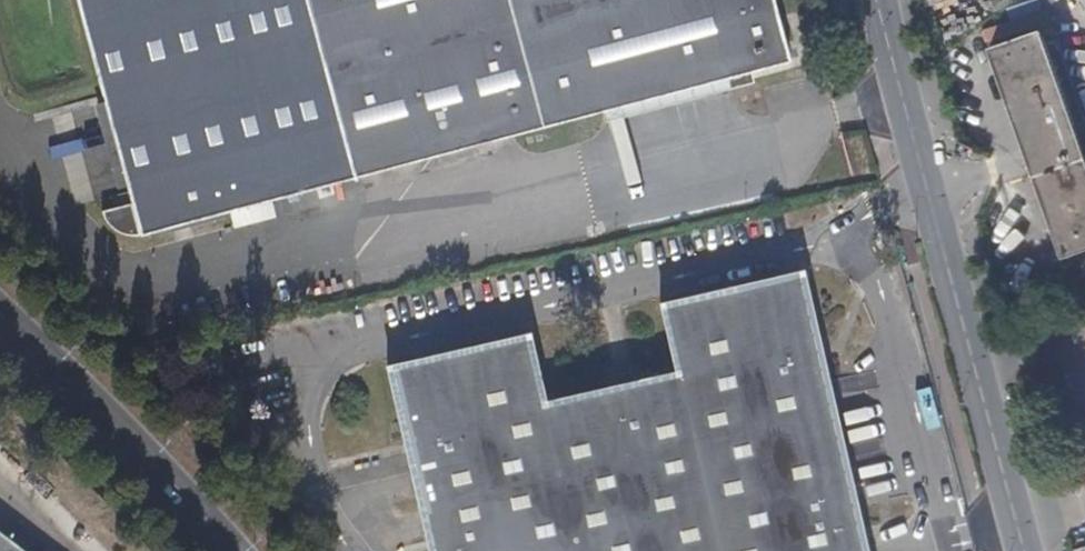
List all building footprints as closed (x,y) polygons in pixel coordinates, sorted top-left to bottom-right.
[(774,0),(81,0),(88,28),(103,85),(133,196),(101,204),(112,223),(118,228),(128,231),(135,233),(217,211),(316,185),(399,163),(493,138),(600,110),(712,80),(790,60),(774,0)] [(1084,249),(1084,122),(1051,28),(989,50),(1065,256),(1084,249)] [(842,438),(803,274),(665,305),(681,373),(548,403),(532,335),(392,366),(413,452),(436,550),(868,550),(842,438)] [(0,530),(0,550),(27,550),(0,530)]
